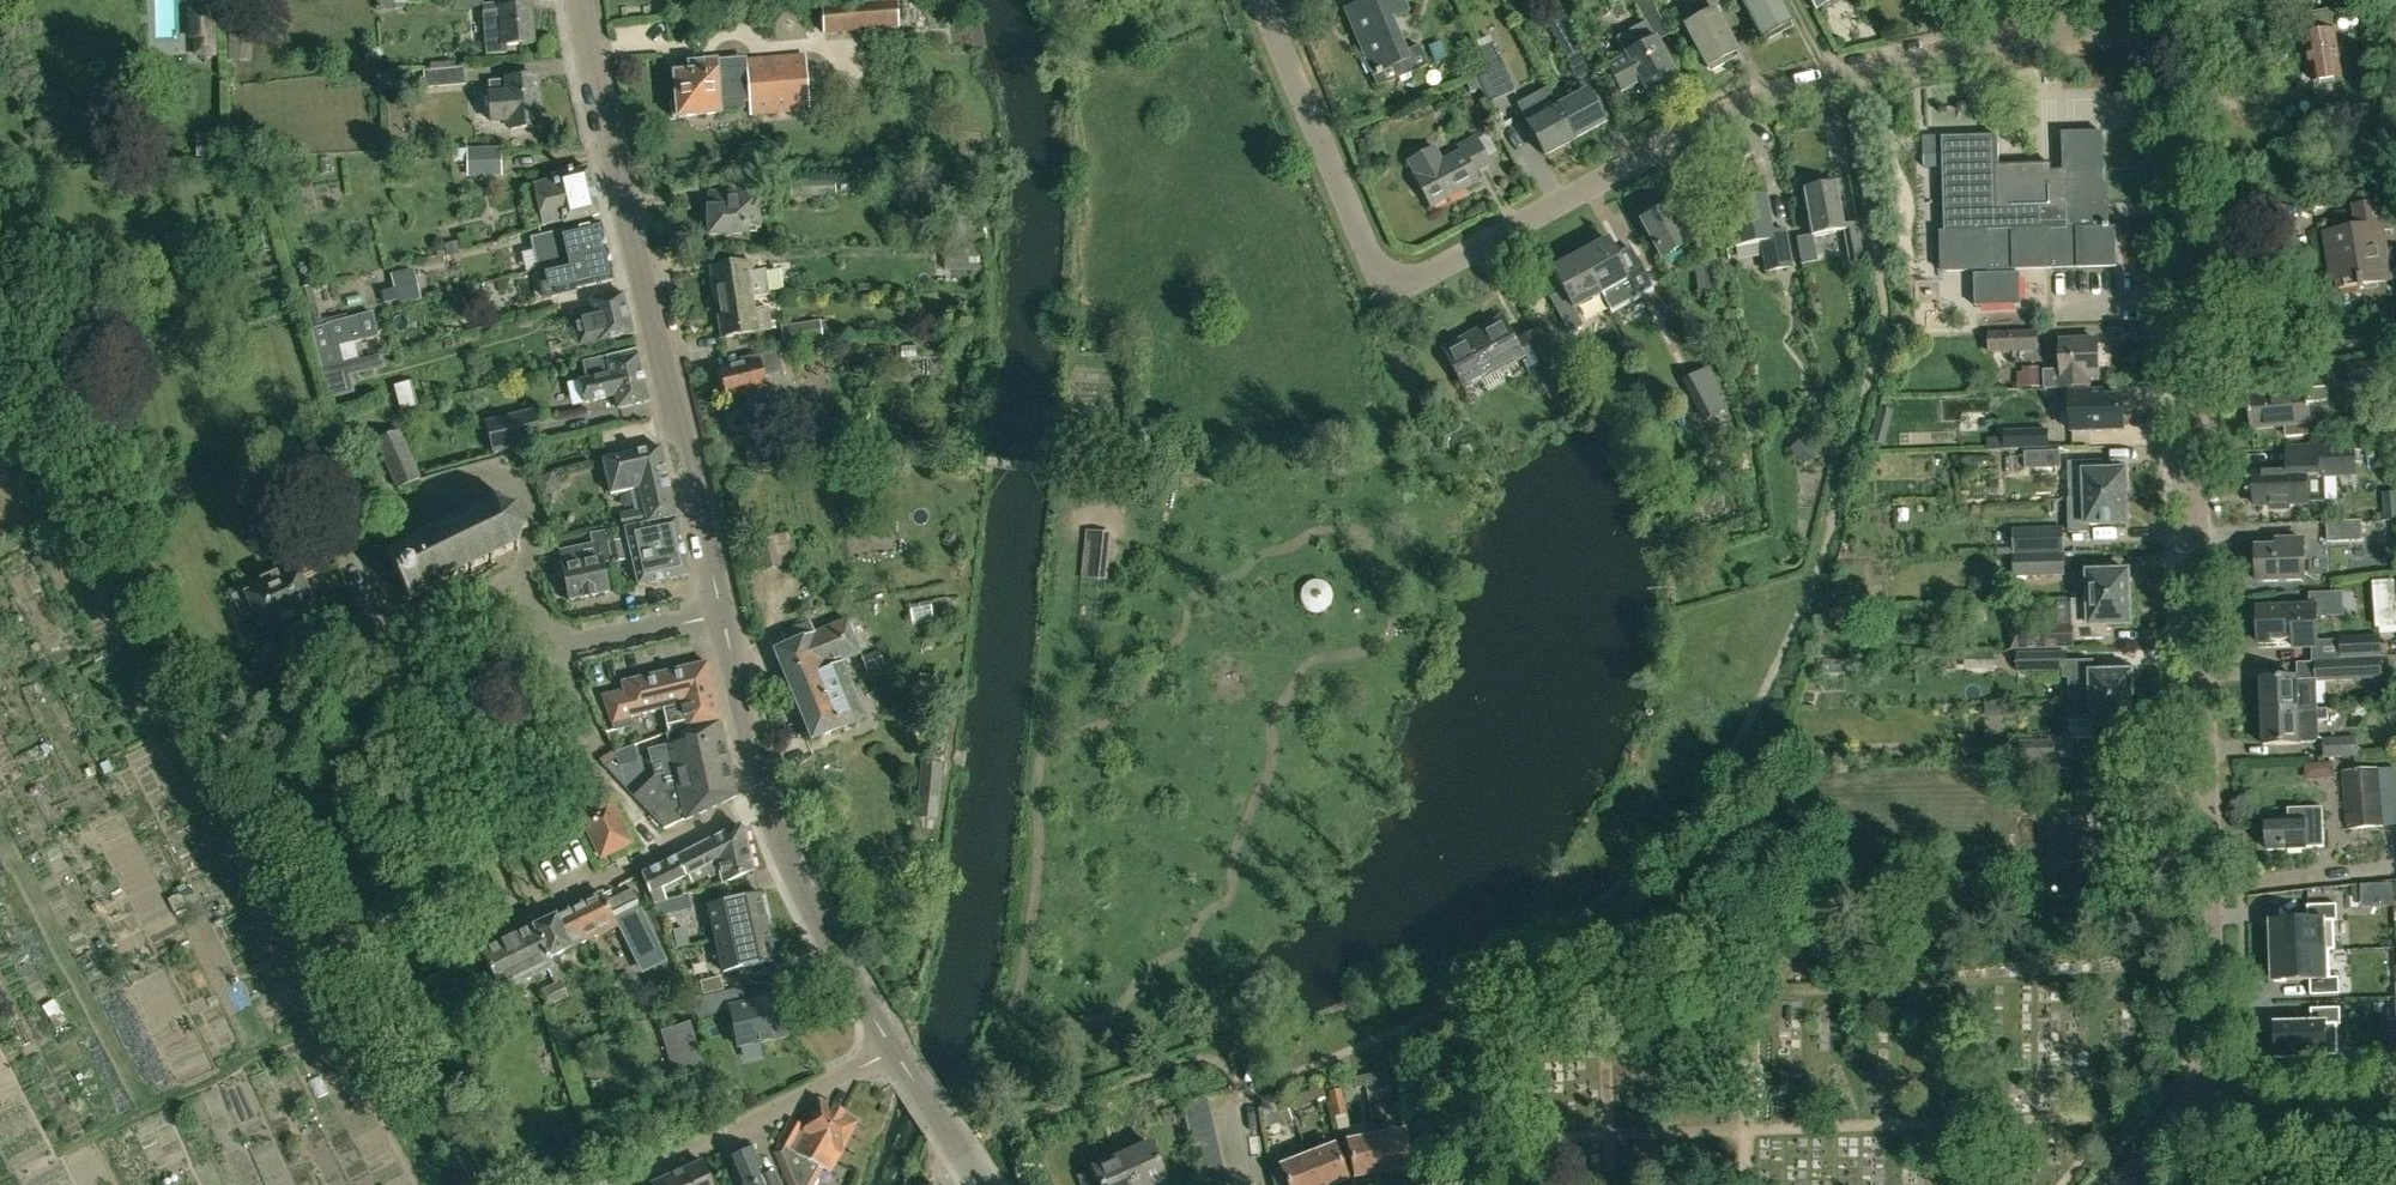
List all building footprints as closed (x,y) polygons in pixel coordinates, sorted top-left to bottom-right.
[(379,11),(397,9),(397,8),(407,7),(407,0),(378,0),(379,11)] [(901,28),(898,0),(876,0),(849,2),(849,6),(823,9),(825,34),(901,28)] [(1370,72),(1390,64),(1396,77),(1426,65),(1418,45),(1405,51),(1391,18),(1409,10),(1405,0),(1370,0),(1347,10),(1361,45),(1359,46),(1370,72)] [(1642,82),(1650,97),(1680,81),(1658,40),(1670,34),(1651,0),(1633,0),(1643,19),(1645,18),(1647,22),(1619,37),(1628,54),(1627,54),(1628,56),(1609,66),(1623,92),(1642,82)] [(1707,2),(1683,15),(1688,23),(1685,25),(1708,67),(1739,50),(1716,8),(1724,4),(1722,0),(1705,0),(1707,2)] [(1763,38),(1794,22),(1782,0),(1743,0),(1763,38)] [(1817,8),(1833,0),(1813,0),(1817,8)] [(1833,9),(1838,20),(1859,11),(1854,0),(1853,0),(1833,9)] [(503,8),(503,3),(485,5),(489,55),(506,54),(506,45),(534,42),(531,6),(503,8)] [(194,57),(217,57),(216,8),(188,9),(188,39),(194,38),(194,57)] [(1560,8),(1549,14),(1555,26),(1552,28),(1570,61),(1584,54),(1560,8)] [(2340,79),(2334,32),(2334,31),(2333,31),(2329,10),(2312,13),(2311,13),(2309,13),(2304,14),(2304,18),(2305,20),(2307,36),(2314,83),(2340,79)] [(1490,103),(1516,92),(1502,57),(1500,57),(1490,33),(1478,38),(1482,49),(1481,49),(1491,71),(1477,76),(1478,77),(1483,88),(1490,103)] [(229,36),(229,60),(252,60),(252,36),(229,36)] [(722,115),(722,111),(744,110),(744,103),(751,102),(752,113),(812,109),(807,55),(690,63),(691,74),(677,75),(679,101),(673,102),(674,118),(722,115)] [(430,66),(431,70),(425,70),(426,88),(467,85),(466,67),(455,68),(455,63),(430,66)] [(377,74),(379,91),(397,90),(396,73),(377,74)] [(537,77),(508,79),(508,80),(490,81),(492,94),(490,94),(492,122),(511,120),(512,130),(541,128),(537,77)] [(1473,93),(1483,88),(1478,77),(1469,81),(1473,93)] [(1577,99),(1560,108),(1558,109),(1574,141),(1606,124),(1583,82),(1571,89),(1577,99)] [(1531,98),(1535,108),(1523,114),(1546,156),(1574,141),(1558,109),(1560,108),(1550,89),(1531,98)] [(2353,110),(2359,144),(2383,141),(2377,106),(2353,110)] [(197,157),(222,156),(221,130),(196,131),(197,157)] [(1999,136),(1943,138),(1943,136),(1924,136),(1925,155),(1944,155),(1947,231),(1940,232),(1942,271),(1989,270),(1989,274),(1975,275),(1977,306),(2022,305),(2020,273),(2016,273),(2016,269),(2117,265),(2116,228),(2109,228),(2108,183),(2105,183),(2103,131),(2064,133),(2066,205),(2002,207),(1999,136)] [(1443,162),(1436,148),(1410,162),(1417,174),(1415,175),(1433,207),(1481,181),(1476,173),(1493,165),(1478,137),(1460,147),(1462,152),(1443,162)] [(501,176),(501,169),(500,147),(467,148),(467,149),(452,150),(452,163),(467,162),(468,177),(501,176)] [(553,180),(534,184),(539,206),(544,227),(563,222),(563,224),(599,216),(593,192),(588,169),(571,173),(571,171),(568,172),(568,174),(552,178),(553,180)] [(837,179),(794,182),(794,197),(838,195),(837,179)] [(1858,222),(1845,224),(1837,182),(1804,188),(1813,237),(1845,231),(1851,264),(1865,261),(1858,222)] [(759,196),(716,197),(716,208),(710,209),(711,235),(749,234),(748,228),(760,228),(759,196)] [(1772,231),(1767,196),(1729,202),(1736,246),(1763,242),(1767,270),(1793,266),(1787,229),(1772,231)] [(2395,229),(2395,228),(2391,199),(2354,205),(2358,227),(2328,232),(2336,281),(2360,277),(2361,286),(2391,281),(2383,231),(2395,229)] [(1663,258),(1695,241),(1696,240),(1696,239),(1687,222),(1681,226),(1670,206),(1643,221),(1663,258)] [(564,230),(548,235),(531,239),(538,269),(538,270),(609,251),(609,250),(607,250),(604,235),(605,235),(602,223),(590,226),(591,228),(565,234),(564,230)] [(1709,234),(1696,239),(1696,240),(1695,241),(1704,265),(1704,266),(1695,267),(1698,295),(1707,294),(1708,297),(1722,295),(1718,262),(1709,234)] [(1609,238),(1582,253),(1603,293),(1631,278),(1641,295),(1654,288),(1634,252),(1621,259),(1609,238)] [(444,244),(447,254),(461,250),(459,241),(444,244)] [(945,245),(946,271),(980,271),(980,245),(945,245)] [(613,270),(609,251),(538,270),(538,269),(536,269),(543,300),(578,291),(577,289),(614,280),(611,270),(613,270)] [(1582,253),(1554,269),(1565,289),(1552,297),(1572,333),(1585,326),(1575,308),(1603,293),(1582,253)] [(720,289),(722,302),(754,297),(756,297),(770,295),(766,271),(755,272),(753,261),(712,267),(715,290),(720,289)] [(421,299),(414,269),(391,275),(398,305),(421,299)] [(301,289),(312,327),(325,323),(326,325),(348,319),(346,314),(322,321),(313,285),(301,289)] [(2377,285),(2376,296),(2395,297),(2395,286),(2377,285)] [(633,334),(624,295),(624,293),(617,294),(590,301),(592,310),(573,314),(571,315),(574,329),(577,328),(579,336),(575,337),(577,346),(599,341),(633,334)] [(769,307),(756,309),(755,297),(756,297),(754,297),(722,302),(725,316),(720,317),(724,338),(765,332),(773,331),(769,307)] [(346,360),(343,346),(377,337),(370,312),(348,319),(326,325),(325,323),(312,327),(312,329),(322,366),(344,360),(346,360)] [(1524,355),(1503,317),(1444,350),(1465,388),(1524,355)] [(822,321),(782,327),(785,346),(825,339),(824,335),(832,334),(830,321),(823,322),(822,321)] [(1990,334),(1992,353),(2042,351),(2042,331),(1990,334)] [(2047,371),(2048,389),(2090,388),(2089,377),(2101,377),(2100,340),(2064,341),(2065,370),(2047,371)] [(651,401),(639,350),(584,363),(588,381),(581,383),(586,403),(616,396),(619,408),(651,401)] [(728,398),(748,394),(752,412),(780,405),(775,386),(766,388),(763,377),(772,375),(771,371),(783,369),(779,354),(768,357),(768,355),(759,358),(758,357),(743,360),(744,365),(722,370),(728,398)] [(1552,359),(1536,369),(1553,403),(1571,394),(1552,359)] [(353,392),(344,360),(322,366),(330,398),(353,392)] [(1687,378),(1709,419),(1731,409),(1709,366),(1687,378)] [(2042,387),(2042,384),(2041,368),(2023,368),(2023,373),(2017,373),(2018,387),(2042,387)] [(2328,384),(2267,389),(2268,396),(2252,397),(2255,427),(2286,425),(2287,437),(2308,435),(2307,424),(2313,424),(2311,403),(2329,401),(2328,384)] [(2105,391),(2073,393),(2074,433),(2126,431),(2125,397),(2106,398),(2105,391)] [(1875,415),(1891,420),(1894,411),(1878,407),(1875,415)] [(537,409),(487,421),(494,454),(546,442),(537,409)] [(2005,425),(1978,425),(1977,444),(2004,445),(2005,425)] [(1832,439),(1830,427),(1823,428),(1825,440),(1832,439)] [(1869,441),(1884,446),(1887,433),(1872,429),(1869,441)] [(398,489),(423,478),(402,430),(377,441),(398,489)] [(2050,430),(2007,432),(2008,449),(2051,448),(2050,430)] [(1812,449),(1800,435),(1789,445),(1801,459),(1812,449)] [(2311,504),(2310,489),(2309,472),(2313,472),(2313,477),(2356,476),(2355,439),(2341,439),(2341,445),(2312,446),(2312,454),(2289,455),(2290,472),(2257,474),(2258,505),(2273,505),(2274,510),(2286,510),(2285,505),(2311,504)] [(613,494),(629,490),(635,512),(627,514),(630,526),(678,517),(662,447),(605,460),(613,494)] [(2032,453),(2033,469),(2063,468),(2063,452),(2032,453)] [(1740,472),(1751,471),(1750,455),(1738,456),(1740,472)] [(2087,484),(2088,500),(2128,498),(2127,472),(2105,472),(2104,462),(2073,463),(2073,485),(2087,484)] [(2387,519),(2395,519),(2395,492),(2385,493),(2387,519)] [(431,589),(433,592),(436,590),(435,588),(450,580),(452,584),(456,582),(454,578),(471,571),(472,574),(475,573),(473,569),(491,561),(493,565),(496,563),(494,559),(517,548),(520,551),(522,549),(519,544),(523,530),(529,528),(528,526),(525,527),(517,511),(520,509),(519,506),(515,508),(500,504),(496,497),(493,499),(495,503),(473,514),(471,510),(468,511),(470,515),(452,524),(450,519),(446,521),(449,525),(432,533),(430,529),(427,531),(429,535),(413,543),(411,538),(407,540),(409,545),(392,553),(389,548),(386,549),(412,603),(414,602),(412,598),(431,589)] [(2088,500),(2088,526),(2129,524),(2128,498),(2088,500)] [(691,576),(678,517),(630,526),(630,527),(626,527),(635,566),(640,587),(691,576)] [(1770,529),(1766,518),(1758,521),(1762,532),(1770,529)] [(2329,521),(2330,542),(2365,541),(2365,520),(2329,521)] [(2015,529),(2017,554),(2067,553),(2066,527),(2015,529)] [(1114,533),(1086,529),(1082,578),(1110,581),(1114,533)] [(765,570),(780,566),(773,537),(758,541),(765,570)] [(2308,579),(2306,539),(2279,540),(2279,547),(2258,548),(2260,582),(2308,579)] [(622,540),(610,543),(614,564),(626,561),(622,540)] [(601,557),(598,543),(562,551),(565,565),(563,565),(571,602),(611,593),(603,556),(601,557)] [(2017,555),(2018,575),(2067,574),(2066,554),(2017,555)] [(319,574),(311,558),(243,589),(245,593),(234,598),(242,617),(253,612),(263,634),(313,611),(300,582),(319,574)] [(2091,573),(2092,599),(2092,600),(2132,599),(2131,572),(2091,573)] [(2376,629),(2395,627),(2395,597),(2395,579),(2372,582),(2376,629)] [(2318,646),(2316,616),(2332,616),(2331,591),(2308,592),(2308,605),(2256,608),(2257,642),(2293,640),(2293,647),(2318,646)] [(2077,647),(2076,639),(2078,641),(2107,640),(2111,636),(2110,626),(2133,625),(2132,599),(2092,600),(2092,599),(2073,600),(2074,627),(2020,628),(2014,638),(2014,649),(2077,647)] [(1843,608),(1829,609),(1830,619),(1844,618),(1843,608)] [(813,741),(867,719),(843,661),(861,654),(847,620),(816,633),(812,622),(783,633),(788,646),(776,651),(813,741)] [(2340,638),(2340,661),(2383,659),(2383,655),(2388,655),(2388,645),(2381,646),(2381,637),(2340,638)] [(881,651),(863,657),(868,672),(886,665),(881,651)] [(1995,670),(1995,668),(1995,652),(1965,653),(1965,670),(1995,670)] [(2095,662),(2071,662),(2071,652),(2019,653),(2020,673),(2066,671),(2066,679),(2072,679),(2073,701),(2135,699),(2134,673),(2095,674),(2095,662)] [(2383,659),(2340,661),(2312,662),(2312,670),(2307,670),(2307,679),(2300,679),(2300,678),(2264,679),(2265,712),(2301,711),(2321,709),(2319,680),(2384,678),(2383,659)] [(612,745),(615,752),(666,734),(685,728),(722,723),(709,663),(624,682),(626,692),(606,697),(620,741),(612,745)] [(2096,738),(2097,727),(2136,726),(2135,699),(2073,701),(2073,702),(2094,701),(2094,714),(2072,715),(2074,739),(2096,738)] [(1985,703),(1985,717),(2005,717),(2005,702),(1985,703)] [(2302,744),(2302,743),(2317,742),(2321,738),(2321,720),(2331,720),(2330,709),(2321,709),(2301,711),(2265,712),(2266,746),(2302,744)] [(737,797),(722,723),(685,728),(666,734),(669,746),(650,750),(648,751),(651,764),(652,764),(654,775),(652,778),(644,770),(626,786),(624,789),(631,796),(664,828),(685,819),(686,821),(737,797)] [(2361,756),(2360,737),(2325,739),(2326,758),(2361,756)] [(2023,742),(2023,761),(2057,760),(2057,741),(2023,742)] [(2321,762),(2323,779),(2335,778),(2334,762),(2321,762)] [(2346,772),(2351,829),(2395,825),(2395,767),(2346,772)] [(919,777),(914,816),(938,819),(941,779),(919,777)] [(632,843),(612,802),(583,816),(603,857),(632,843)] [(2270,850),(2326,847),(2324,808),(2290,809),(2291,820),(2269,821),(2270,850)] [(721,876),(723,883),(755,869),(744,829),(740,827),(677,858),(687,877),(705,868),(709,882),(721,876)] [(677,858),(644,874),(655,902),(667,899),(664,888),(687,877),(677,858)] [(2383,884),(2384,907),(2394,907),(2393,884),(2383,884)] [(761,892),(711,906),(720,938),(770,925),(761,892)] [(603,894),(571,909),(587,941),(634,918),(626,901),(610,909),(603,894)] [(2308,921),(2271,922),(2272,952),(2274,952),(2328,950),(2330,951),(2334,950),(2333,920),(2337,920),(2336,905),(2307,906),(2308,921)] [(571,909),(535,927),(551,959),(587,941),(571,909)] [(770,925),(720,938),(729,971),(779,957),(771,929),(770,925)] [(672,930),(676,949),(690,945),(686,926),(672,930)] [(535,927),(482,952),(502,993),(555,967),(551,959),(535,927)] [(592,968),(602,963),(594,945),(583,950),(592,968)] [(2328,950),(2274,952),(2275,982),(2310,980),(2311,996),(2340,995),(2340,977),(2331,978),(2330,951),(2328,950)] [(550,970),(557,985),(543,992),(550,1008),(569,997),(562,984),(564,982),(557,967),(550,970)] [(700,981),(703,995),(725,990),(721,976),(700,981)] [(698,1011),(723,1005),(720,992),(695,998),(698,1011)] [(787,994),(737,1008),(748,1047),(798,1034),(787,994)] [(2312,1024),(2276,1025),(2277,1057),(2339,1056),(2338,1025),(2341,1025),(2341,1008),(2311,1009),(2312,1024)] [(671,1028),(686,1074),(704,1069),(689,1023),(671,1028)] [(1369,1086),(1375,1085),(1376,1090),(1393,1086),(1389,1069),(1367,1075),(1369,1086)] [(1356,1078),(1357,1089),(1369,1086),(1367,1075),(1356,1078)] [(1299,1094),(1286,1099),(1290,1109),(1300,1105),(1301,1106),(1326,1097),(1323,1086),(1300,1095),(1299,1094)] [(1335,1116),(1336,1116),(1340,1133),(1352,1131),(1349,1114),(1348,1114),(1343,1090),(1330,1092),(1335,1116)] [(1186,1116),(1212,1110),(1209,1097),(1183,1103),(1186,1116)] [(1277,1102),(1280,1113),(1266,1118),(1270,1127),(1294,1119),(1290,1109),(1286,1099),(1277,1102)] [(824,1168),(833,1173),(861,1122),(820,1100),(807,1127),(783,1173),(789,1184),(814,1184),(824,1168)] [(1189,1128),(1215,1122),(1212,1110),(1186,1116),(1189,1128)] [(791,1119),(779,1144),(774,1153),(783,1173),(807,1127),(791,1119)] [(1192,1141),(1218,1135),(1215,1122),(1189,1128),(1192,1141)] [(1406,1132),(1378,1137),(1384,1171),(1412,1166),(1406,1132)] [(1195,1154),(1221,1148),(1218,1135),(1192,1141),(1195,1154)] [(1350,1142),(1356,1176),(1384,1171),(1378,1137),(1350,1142)] [(1123,1156),(1136,1184),(1155,1184),(1167,1180),(1151,1144),(1123,1156)] [(1309,1156),(1320,1184),(1332,1184),(1348,1179),(1335,1146),(1309,1156)] [(1198,1166),(1224,1161),(1221,1148),(1195,1154),(1198,1166)] [(775,1173),(767,1176),(755,1149),(730,1160),(741,1184),(781,1184),(775,1173)] [(1123,1156),(1095,1168),(1101,1182),(1094,1184),(1136,1184),(1123,1156)] [(1309,1156),(1282,1167),(1289,1184),(1320,1184),(1309,1156)] [(1201,1179),(1227,1173),(1224,1161),(1198,1166),(1201,1179)] [(703,1162),(653,1184),(713,1184),(703,1162)] [(1227,1173),(1201,1179),(1203,1184),(1230,1184),(1227,1173)]
